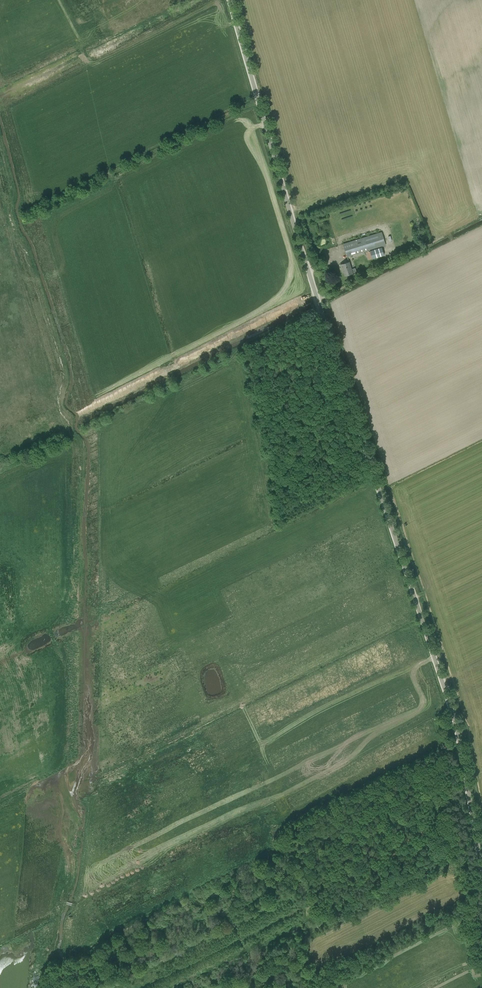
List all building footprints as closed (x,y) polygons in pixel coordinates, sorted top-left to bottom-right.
[(385,245),(381,232),(343,244),(347,257),(385,245)] [(381,247),(370,251),(371,255),(372,259),(384,255),(381,247)] [(349,262),(340,265),(342,269),(343,269),(345,276),(352,273),(356,272),(355,268),(351,269),(349,262)]
